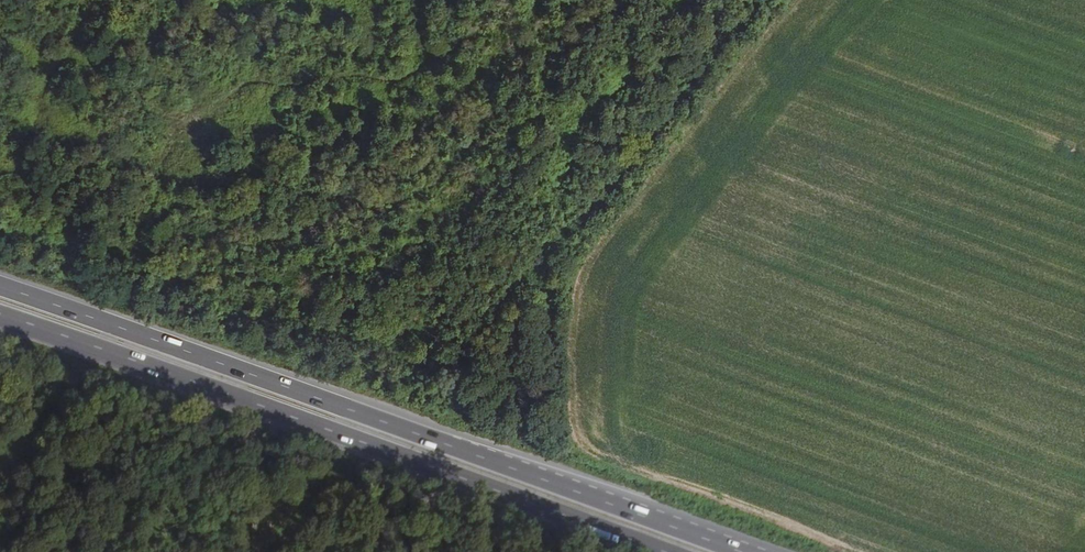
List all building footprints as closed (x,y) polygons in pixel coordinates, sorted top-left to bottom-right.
[(339,397),(336,402),(371,415),(374,409),(339,397)]
